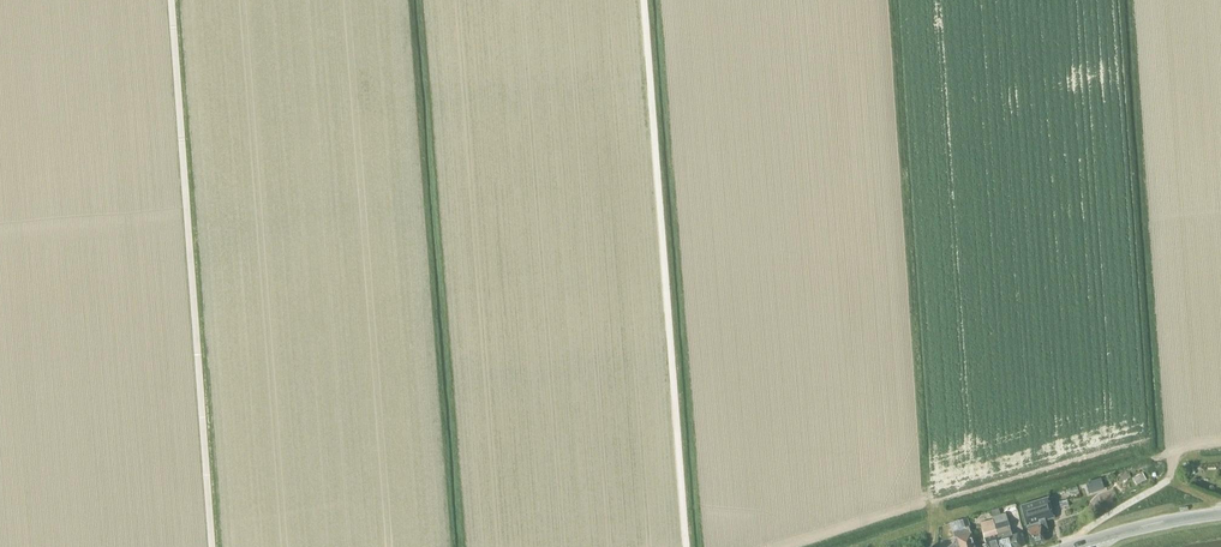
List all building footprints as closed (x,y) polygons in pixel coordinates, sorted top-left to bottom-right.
[(1147,480),(1143,473),(1133,478),(1137,486),(1147,480)] [(1090,495),(1105,490),(1102,479),(1086,484),(1090,495)] [(1055,518),(1049,498),(1049,497),(1020,506),(1026,527),(1031,545),(1045,541),(1043,533),(1048,532),(1045,521),(1055,518)] [(1009,526),(1005,513),(992,517),(993,520),(995,525),(1001,546),(1021,546),(1017,534),(1012,536),(1009,526)] [(970,526),(968,518),(958,522),(961,529),(970,526)] [(982,529),(995,525),(993,520),(980,523),(982,529)] [(981,529),(984,537),(983,537),(986,546),(1001,546),(995,525),(982,529),(981,529)] [(969,527),(953,532),(956,544),(949,546),(975,546),(969,527)]
